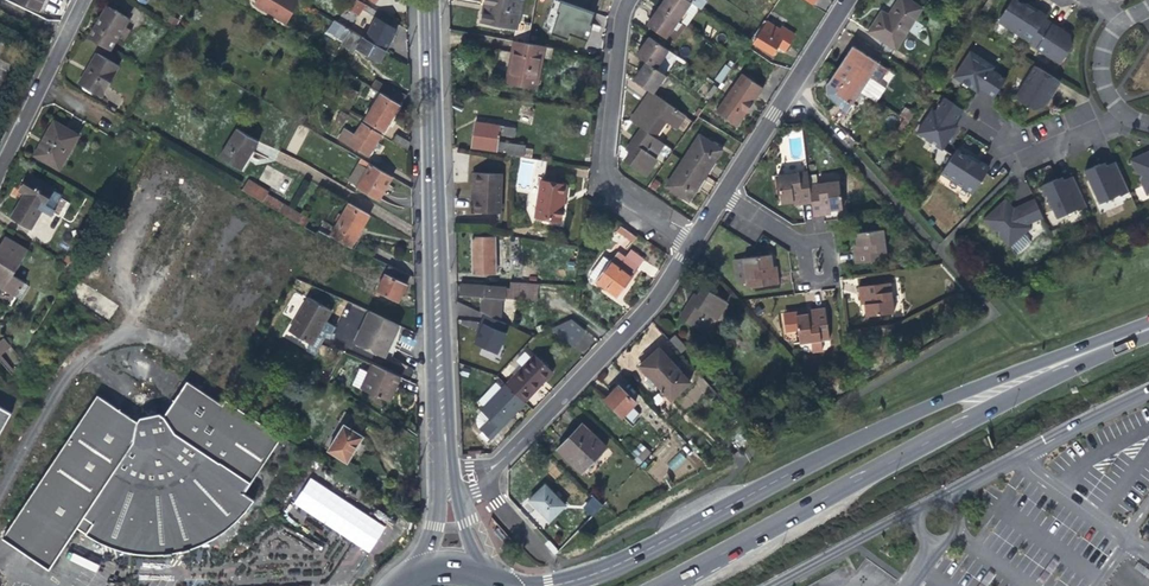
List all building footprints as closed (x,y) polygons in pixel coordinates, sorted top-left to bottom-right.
[(38,11),(44,0),(16,0),(38,11)] [(300,0),(257,0),(257,1),(276,12),(275,15),(287,23),(294,12),(301,0),(300,0)] [(345,7),(361,17),(367,6),(358,0),(349,0),(345,7)] [(484,5),(481,23),(516,29),(521,0),(485,0),(484,5)] [(593,12),(558,0),(552,0),(543,30),(567,39),(569,34),(587,40),(591,29),(592,24),(589,23),(593,12)] [(688,0),(663,0),(658,6),(678,20),(690,2),(688,0)] [(869,31),(895,48),(920,8),(907,0),(898,0),(888,16),(881,11),(869,31)] [(1046,16),(1038,11),(1036,13),(1032,11),(1015,0),(1012,0),(998,22),(1029,42),(1044,19),(1046,16)] [(276,12),(257,1),(255,4),(275,15),(276,12)] [(665,37),(678,20),(658,6),(653,14),(646,24),(665,37)] [(89,38),(112,51),(130,20),(107,7),(101,18),(89,38)] [(376,19),(366,38),(386,48),(391,40),(396,30),(376,19)] [(1060,29),(1044,19),(1029,42),(1028,44),(1059,64),(1070,45),(1069,39),(1067,37),(1058,32),(1060,29)] [(387,52),(352,31),(334,20),(327,30),(337,36),(382,62),(387,52)] [(766,20),(752,39),(754,40),(753,42),(771,55),(777,46),(784,51),(788,46),(794,38),(792,36),(794,34),(784,28),(782,31),(766,20)] [(1060,29),(1058,32),(1067,37),(1068,35),(1062,31),(1060,29)] [(636,54),(645,61),(656,68),(668,50),(648,36),(643,43),(636,54)] [(553,50),(514,42),(509,66),(506,83),(535,88),(541,58),(551,59),(553,50)] [(826,82),(824,86),(826,94),(845,113),(869,77),(879,84),(888,70),(851,46),(846,54),(826,82)] [(754,60),(743,52),(733,66),(745,74),(754,60)] [(993,98),(1005,80),(990,71),(992,67),(969,52),(953,78),(976,93),(978,89),(983,92),(993,98)] [(87,72),(80,85),(103,98),(121,67),(98,54),(87,72)] [(633,79),(650,91),(653,93),(665,75),(656,68),(645,61),(641,67),(633,79)] [(724,65),(715,80),(721,83),(730,68),(724,65)] [(1049,98),(1059,81),(1034,66),(1015,98),(1033,109),(1040,107),(1041,105),(1047,96),(1049,98)] [(586,75),(585,81),(594,83),(595,78),(586,75)] [(741,75),(716,111),(737,125),(751,105),(762,89),(741,75)] [(371,87),(381,93),(401,105),(405,97),(376,79),(371,87)] [(630,119),(642,127),(653,136),(665,120),(676,127),(685,115),(653,93),(650,91),(642,101),(630,119)] [(392,121),(401,105),(381,93),(365,120),(385,132),(392,121)] [(963,111),(945,99),(936,113),(932,111),(917,134),(942,150),(957,127),(954,125),(958,118),(963,111)] [(349,116),(342,112),(337,121),(344,125),(349,116)] [(496,150),(497,141),(499,126),(475,122),(474,134),(472,147),(496,150)] [(46,139),(37,156),(59,168),(78,136),(55,123),(46,139)] [(369,155),(372,151),(377,142),(381,136),(362,124),(355,136),(345,130),(340,138),(369,155)] [(663,143),(653,136),(642,127),(632,141),(626,148),(630,151),(624,160),(644,175),(657,158),(653,156),(663,143)] [(260,143),(238,129),(221,157),(244,171),(251,158),(260,143)] [(411,144),(411,143),(397,135),(393,142),(407,151),(411,144)] [(697,186),(705,174),(716,158),(722,149),(699,135),(682,159),(665,185),(688,200),(697,186)] [(507,152),(507,154),(514,155),(524,156),(525,144),(502,141),(499,151),(507,152)] [(381,145),(377,142),(372,151),(376,154),(378,150),(381,145)] [(974,163),(955,150),(940,174),(971,194),(988,168),(980,163),(978,165),(974,163)] [(1130,160),(1145,195),(1148,193),(1148,152),(1130,160)] [(1083,171),(1098,204),(1118,195),(1119,196),(1128,192),(1114,162),(1105,166),(1100,168),(1098,164),(1083,171)] [(391,178),(370,165),(357,187),(379,200),(385,189),(391,178)] [(802,204),(812,203),(809,184),(807,171),(777,175),(781,204),(793,202),(794,205),(802,204)] [(470,172),(469,183),(473,183),(472,197),(470,209),(496,211),(499,174),(470,172)] [(30,176),(22,192),(25,194),(19,206),(13,217),(31,228),(42,210),(52,216),(54,213),(60,217),(69,202),(61,198),(63,195),(54,189),(30,176)] [(1076,211),(1086,207),(1072,177),(1063,181),(1058,183),(1056,179),(1041,186),(1056,218),(1075,210),(1076,211)] [(244,190),(299,224),(304,216),(269,195),(270,192),(250,180),(244,190)] [(839,180),(809,184),(812,203),(814,216),(822,215),(831,214),(830,210),(843,208),(839,180)] [(566,185),(539,181),(535,216),(560,221),(564,194),(566,185)] [(1034,200),(1013,210),(1010,213),(1001,203),(983,220),(1008,248),(1030,228),(1027,225),(1042,218),(1034,200)] [(1004,200),(1001,203),(1010,213),(1013,210),(1004,200)] [(362,229),(369,216),(349,204),(331,235),(351,247),(362,229)] [(98,583),(104,585),(122,585),(160,518),(167,510),(180,503),(197,506),(207,502),(217,499),(225,499),(236,501),(246,506),(340,562),(380,500),(394,479),(394,472),(392,466),(386,460),(359,444),(356,450),(339,440),(341,435),(299,412),(273,397),(259,422),(207,389),(186,377),(256,253),(185,213),(116,336),(107,333),(0,525),(0,528),(98,583)] [(311,219),(304,216),(299,224),(306,228),(311,219)] [(616,231),(633,242),(637,236),(621,225),(616,231)] [(854,234),(855,246),(851,246),(852,254),(854,263),(887,259),(884,230),(854,234)] [(17,297),(25,284),(14,277),(29,250),(6,237),(0,246),(0,287),(17,297)] [(495,272),(494,237),(472,238),(473,254),(474,272),(495,272)] [(601,274),(595,281),(615,296),(628,280),(638,265),(618,251),(611,260),(601,274)] [(604,255),(593,269),(601,274),(611,260),(604,255)] [(745,283),(746,289),(778,285),(777,275),(776,268),(773,269),(771,255),(742,259),(743,270),(734,271),(735,277),(738,281),(745,280),(745,283)] [(732,260),(734,271),(743,270),(742,259),(732,260)] [(410,275),(389,266),(388,269),(377,292),(399,302),(404,291),(407,284),(406,284),(408,279),(410,275)] [(588,276),(595,281),(601,274),(593,269),(588,276)] [(306,283),(324,292),(327,284),(310,276),(306,283)] [(505,296),(519,298),(521,283),(510,282),(509,288),(505,287),(505,296)] [(535,299),(536,283),(521,283),(519,298),(535,299)] [(859,287),(861,304),(865,304),(867,317),(893,314),(889,283),(859,287)] [(480,296),(479,312),(501,321),(501,303),(502,296),(505,296),(505,287),(461,284),(460,295),(480,296)] [(678,318),(703,333),(714,317),(716,318),(726,303),(703,288),(698,296),(693,294),(690,300),(678,318)] [(295,316),(303,296),(294,292),(285,311),(295,316)] [(309,298),(290,332),(312,345),(323,328),(332,312),(309,298)] [(497,339),(501,321),(479,312),(466,306),(465,316),(463,329),(497,339)] [(830,339),(825,307),(806,310),(807,313),(801,314),(798,314),(797,311),(787,313),(784,317),(786,330),(790,332),(798,331),(800,343),(811,342),(813,351),(823,349),(821,340),(830,339)] [(373,314),(369,312),(354,344),(370,351),(384,358),(391,341),(398,326),(373,314)] [(585,329),(571,319),(550,329),(571,346),(585,329)] [(668,340),(680,354),(686,348),(674,335),(668,340)] [(0,341),(0,362),(14,377),(18,369),(6,355),(15,347),(5,337),(0,341)] [(491,364),(495,350),(473,344),(469,359),(491,364)] [(640,365),(670,400),(689,383),(658,348),(649,357),(640,365)] [(534,355),(507,385),(523,402),(540,384),(551,371),(534,355)] [(401,378),(372,365),(369,373),(360,368),(352,384),(390,401),(396,388),(401,378)] [(524,402),(523,402),(507,385),(506,384),(481,410),(489,418),(500,428),(511,416),(524,402)] [(604,400),(622,417),(635,402),(618,386),(611,393),(604,400)] [(10,411),(0,406),(0,428),(10,411)] [(490,439),(500,428),(489,418),(479,428),(490,439)] [(557,450),(581,473),(606,447),(582,424),(572,435),(557,450)] [(752,434),(745,426),(733,437),(740,445),(752,434)] [(636,457),(641,462),(650,453),(645,448),(636,457)] [(538,510),(549,521),(564,506),(545,487),(529,501),(538,510)] [(582,509),(592,517),(603,505),(592,496),(582,509)] [(499,528),(494,532),(503,542),(507,538),(499,528)]
